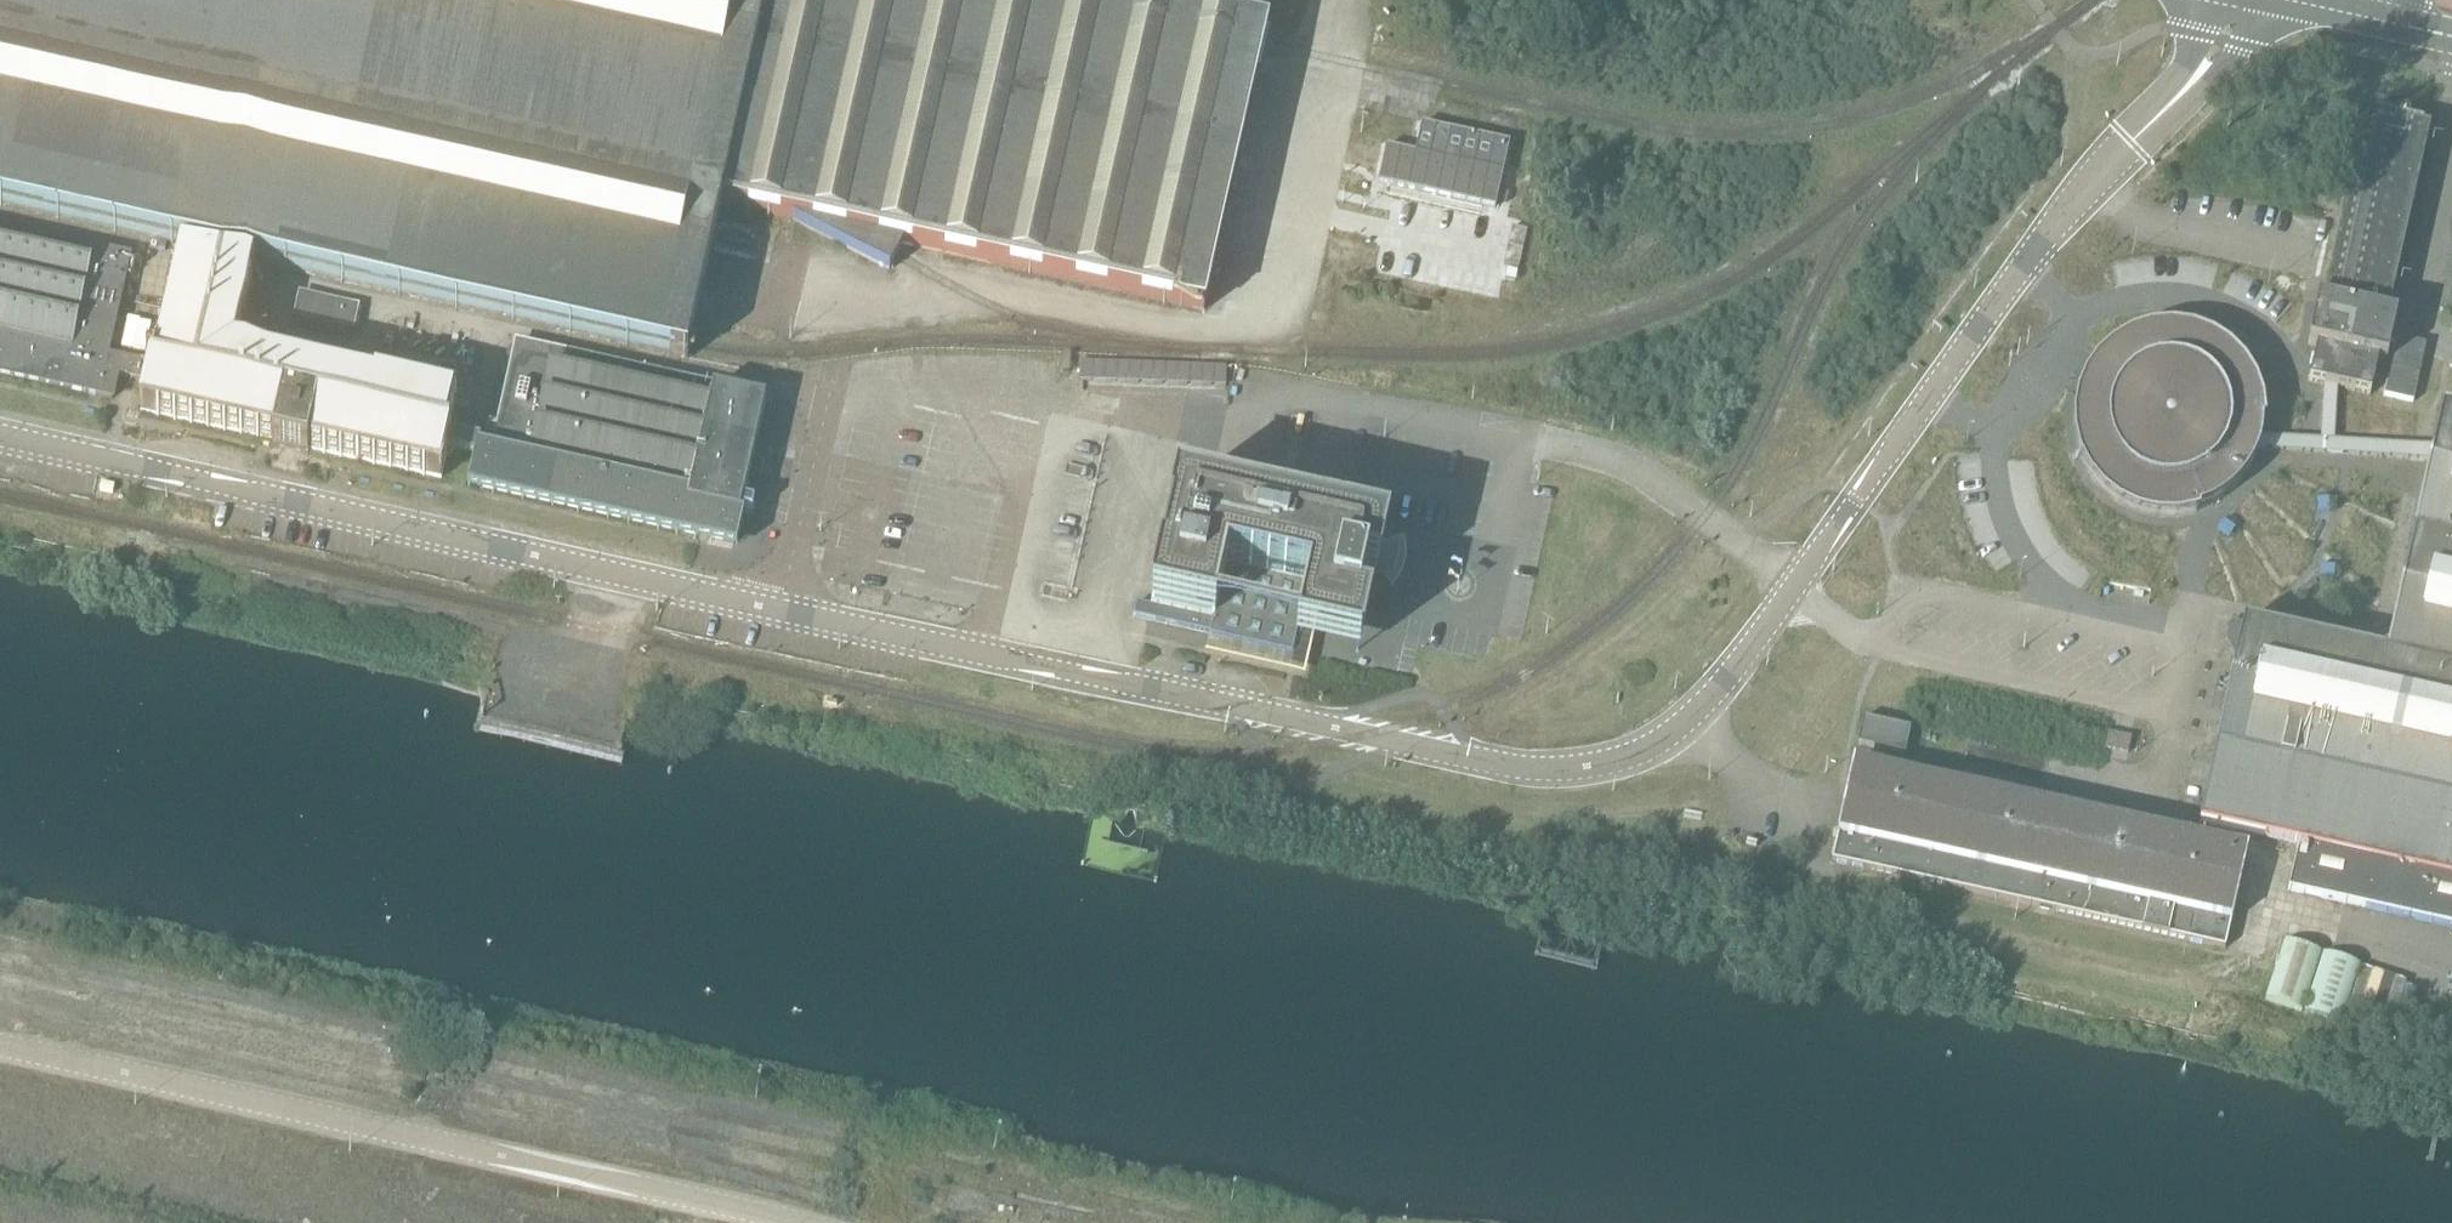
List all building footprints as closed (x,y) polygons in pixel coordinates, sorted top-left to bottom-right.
[(215,254),(222,256),(227,257),(231,258),(270,266),(278,268),(687,359),(693,333),(694,326),(695,324),(695,321),(711,252),(712,248),(717,226),(718,222),(722,204),(785,218),(792,219),(889,270),(892,263),(895,258),(897,255),(898,251),(901,246),(902,244),(943,253),(1203,311),(1228,199),(1239,146),(1243,128),(1262,46),(1263,39),(1266,27),(1145,0),(0,0),(0,206),(215,254)] [(2308,380),(2324,384),(2335,386),(2369,394),(2377,360),(2385,362),(2390,343),(2391,338),(2395,318),(2387,316),(2429,128),(2368,114),(2326,302),(2317,300),(2307,344),(2316,346),(2308,380)] [(1385,146),(1377,182),(1494,208),(1509,143),(1421,123),(1414,153),(1385,146)] [(1460,233),(1388,217),(1381,246),(1352,240),(1346,269),(1448,291),(1460,233)] [(149,366),(145,366),(146,364),(142,363),(141,365),(106,357),(129,257),(0,228),(0,374),(112,399),(117,374),(130,376),(130,378),(143,381),(142,384),(146,385),(150,366),(149,366)] [(441,478),(448,448),(451,435),(451,433),(448,432),(451,418),(452,419),(452,417),(451,417),(454,402),(456,402),(456,401),(455,400),(375,381),(374,384),(373,384),(373,385),(358,382),(358,380),(356,380),(356,381),(341,378),(342,376),(340,376),(340,378),(324,374),(325,373),(323,372),(323,374),(309,371),(309,369),(306,369),(306,370),(291,367),(291,365),(290,365),(290,366),(274,363),(275,362),(273,361),(273,363),(258,359),(258,358),(257,358),(256,359),(244,356),(244,355),(240,354),(240,351),(235,350),(238,335),(240,336),(240,334),(238,334),(242,319),(244,319),(244,318),(242,317),(246,302),(247,302),(248,301),(246,301),(250,286),(251,286),(251,285),(250,284),(265,287),(268,273),(253,270),(254,267),(179,251),(176,268),(174,267),(174,269),(175,269),(172,284),(171,284),(170,285),(172,286),(168,301),(167,301),(166,302),(168,303),(164,318),(163,317),(163,319),(164,319),(161,334),(159,334),(159,336),(160,336),(157,351),(155,350),(155,352),(157,352),(155,360),(150,359),(149,366),(150,366),(146,385),(140,411),(157,415),(157,416),(159,416),(159,415),(174,419),(174,420),(175,420),(175,419),(191,422),(190,423),(192,424),(192,422),(207,426),(206,427),(208,427),(208,426),(223,429),(223,431),(225,431),(225,430),(240,433),(240,434),(242,435),(242,433),(257,437),(256,438),(258,438),(258,437),(273,440),(272,443),(279,445),(285,447),(287,442),(295,444),(295,449),(300,450),(301,450),(308,451),(308,448),(323,451),(323,453),(324,453),(324,452),(340,455),(339,456),(341,457),(341,455),(356,459),(356,460),(357,460),(357,459),(373,463),(372,464),(374,464),(374,463),(389,466),(389,467),(391,468),(391,467),(406,470),(406,471),(407,472),(407,470),(423,474),(422,475),(424,475),(424,474),(441,478)] [(357,307),(300,294),(295,316),(353,328),(357,307)] [(2084,412),(2084,414),(2084,417),(2084,428),(2084,433),(2084,434),(2084,435),(2088,451),(2088,452),(2089,453),(2095,464),(2096,467),(2097,468),(2097,469),(2098,469),(2107,480),(2108,482),(2109,483),(2122,493),(2124,494),(2125,495),(2138,501),(2139,501),(2139,502),(2141,502),(2157,506),(2158,506),(2159,506),(2166,506),(2175,506),(2176,506),(2178,506),(2183,505),(2191,503),(2194,502),(2196,510),(2209,505),(2219,499),(2231,490),(2239,481),(2247,471),(2253,460),(2257,447),(2410,457),(2429,458),(2432,447),(2429,447),(2418,446),(2332,441),(2335,386),(2324,384),(2321,440),(2265,437),(2260,436),(2261,424),(2261,420),(2252,420),(2251,404),(2250,403),(2250,402),(2250,401),(2245,386),(2244,386),(2243,384),(2235,370),(2234,369),(2233,368),(2222,357),(2221,356),(2220,355),(2207,346),(2205,346),(2205,345),(2190,340),(2189,340),(2187,339),(2171,337),(2170,337),(2169,337),(2153,338),(2152,338),(2151,339),(2135,343),(2134,344),(2133,344),(2130,346),(2119,352),(2118,353),(2117,354),(2110,360),(2105,364),(2103,366),(2107,369),(2106,370),(2111,374),(2104,383),(2099,380),(2098,381),(2094,379),(2093,381),(2088,393),(2087,396),(2086,397),(2086,398),(2086,399),(2086,402),(2084,410),(2084,412)] [(2425,343),(2424,343),(2396,337),(2396,339),(2391,338),(2390,343),(2394,344),(2383,395),(2393,398),(2412,402),(2422,357),(2425,343)] [(451,435),(448,448),(479,455),(472,485),(733,543),(740,511),(752,513),(754,504),(743,501),(765,399),(517,344),(516,349),(510,348),(508,355),(507,354),(506,360),(513,362),(494,444),(451,435)] [(1226,385),(1226,365),(1082,359),(1081,379),(1226,385)] [(2432,447),(2429,458),(2386,656),(2230,621),(2226,638),(2231,643),(2230,648),(2235,656),(2217,738),(2199,820),(2201,821),(2200,826),(2204,826),(2205,822),(2248,831),(2247,836),(2251,837),(2252,832),(2297,842),(2296,847),(2297,847),(2288,890),(2451,927),(2451,413),(2440,410),(2434,440),(2432,447)] [(1292,655),(1305,598),(1358,610),(1368,561),(1367,561),(1369,553),(1370,553),(1372,544),(1355,540),(1357,533),(1175,493),(1160,562),(1221,575),(1208,636),(1292,655)] [(1910,729),(1863,719),(1857,745),(1905,755),(1910,729)] [(2149,828),(1852,763),(1831,861),(2224,949),(2246,850),(2156,830),(2156,828),(2149,826),(2149,828)] [(2320,953),(2284,941),(2265,1000),(2301,1012),(2320,953)] [(2358,965),(2322,954),(2302,1013),(2339,1024),(2358,965)]
